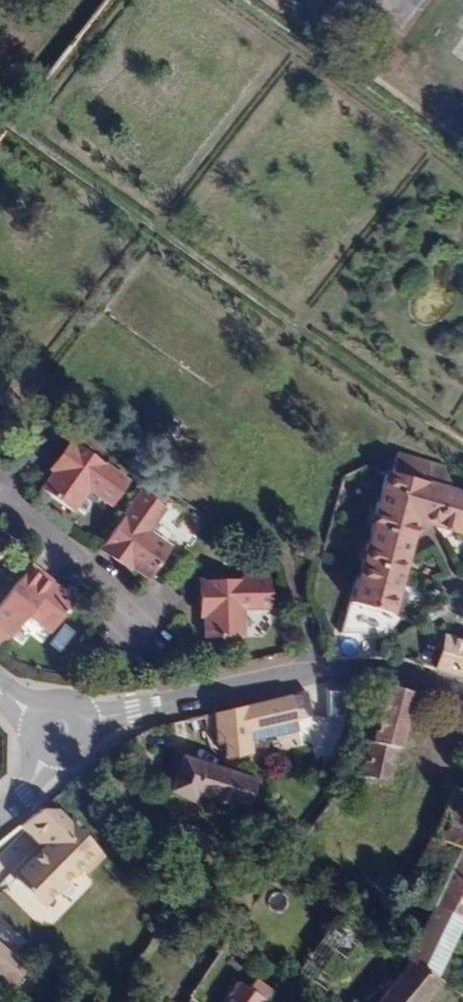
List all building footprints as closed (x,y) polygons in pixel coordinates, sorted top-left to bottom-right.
[(56,471),(76,444),(75,444),(71,441),(51,467),(56,471)] [(128,483),(76,444),(56,471),(42,491),(72,513),(89,490),(112,506),(128,483)] [(448,490),(443,465),(397,452),(389,474),(448,490)] [(448,490),(389,474),(383,472),(347,603),(348,603),(389,614),(403,565),(415,522),(462,535),(462,494),(448,490)] [(170,549),(147,532),(164,509),(141,492),(102,545),(130,566),(148,579),(170,549)] [(130,566),(102,545),(98,550),(126,571),(130,566)] [(52,582),(31,565),(28,569),(54,589),(58,586),(52,582)] [(76,600),(58,586),(54,589),(28,569),(0,605),(0,630),(10,638),(28,615),(51,632),(76,600)] [(270,609),(270,579),(205,582),(206,618),(207,639),(242,637),(242,610),(270,609)] [(206,618),(205,582),(197,583),(198,618),(206,618)] [(442,639),(433,671),(462,679),(462,645),(442,639)] [(388,783),(413,697),(413,694),(394,688),(383,689),(374,725),(361,776),(388,783)] [(326,690),(328,712),(344,710),(343,689),(326,690)] [(289,696),(246,706),(205,716),(206,731),(214,730),(216,744),(224,743),(226,758),(251,754),(249,733),(296,720),(289,696)] [(361,776),(374,725),(359,721),(344,772),(354,774),(361,776)] [(246,810),(256,781),(173,755),(162,789),(193,802),(197,795),(211,799),(209,803),(213,810),(224,813),(230,810),(231,806),(246,810)] [(461,849),(462,844),(462,793),(455,789),(407,893),(433,905),(461,849)] [(40,853),(10,883),(38,911),(73,875),(82,876),(100,858),(54,813),(38,812),(36,812),(21,824),(22,825),(45,848),(40,853)] [(22,825),(21,824),(16,829),(40,853),(45,848),(22,825)] [(461,849),(433,905),(433,906),(462,921),(462,850),(461,849)] [(462,924),(462,921),(433,906),(408,958),(406,960),(408,962),(434,979),(435,978),(436,977),(437,977),(462,924)] [(368,934),(338,915),(290,984),(317,1001),(321,1001),(368,934)] [(0,945),(0,972),(16,983),(27,967),(0,945)] [(453,991),(434,979),(408,962),(375,1001),(444,1001),(453,991)] [(273,993),(257,980),(248,991),(239,983),(224,1001),(266,1001),(273,993)]
